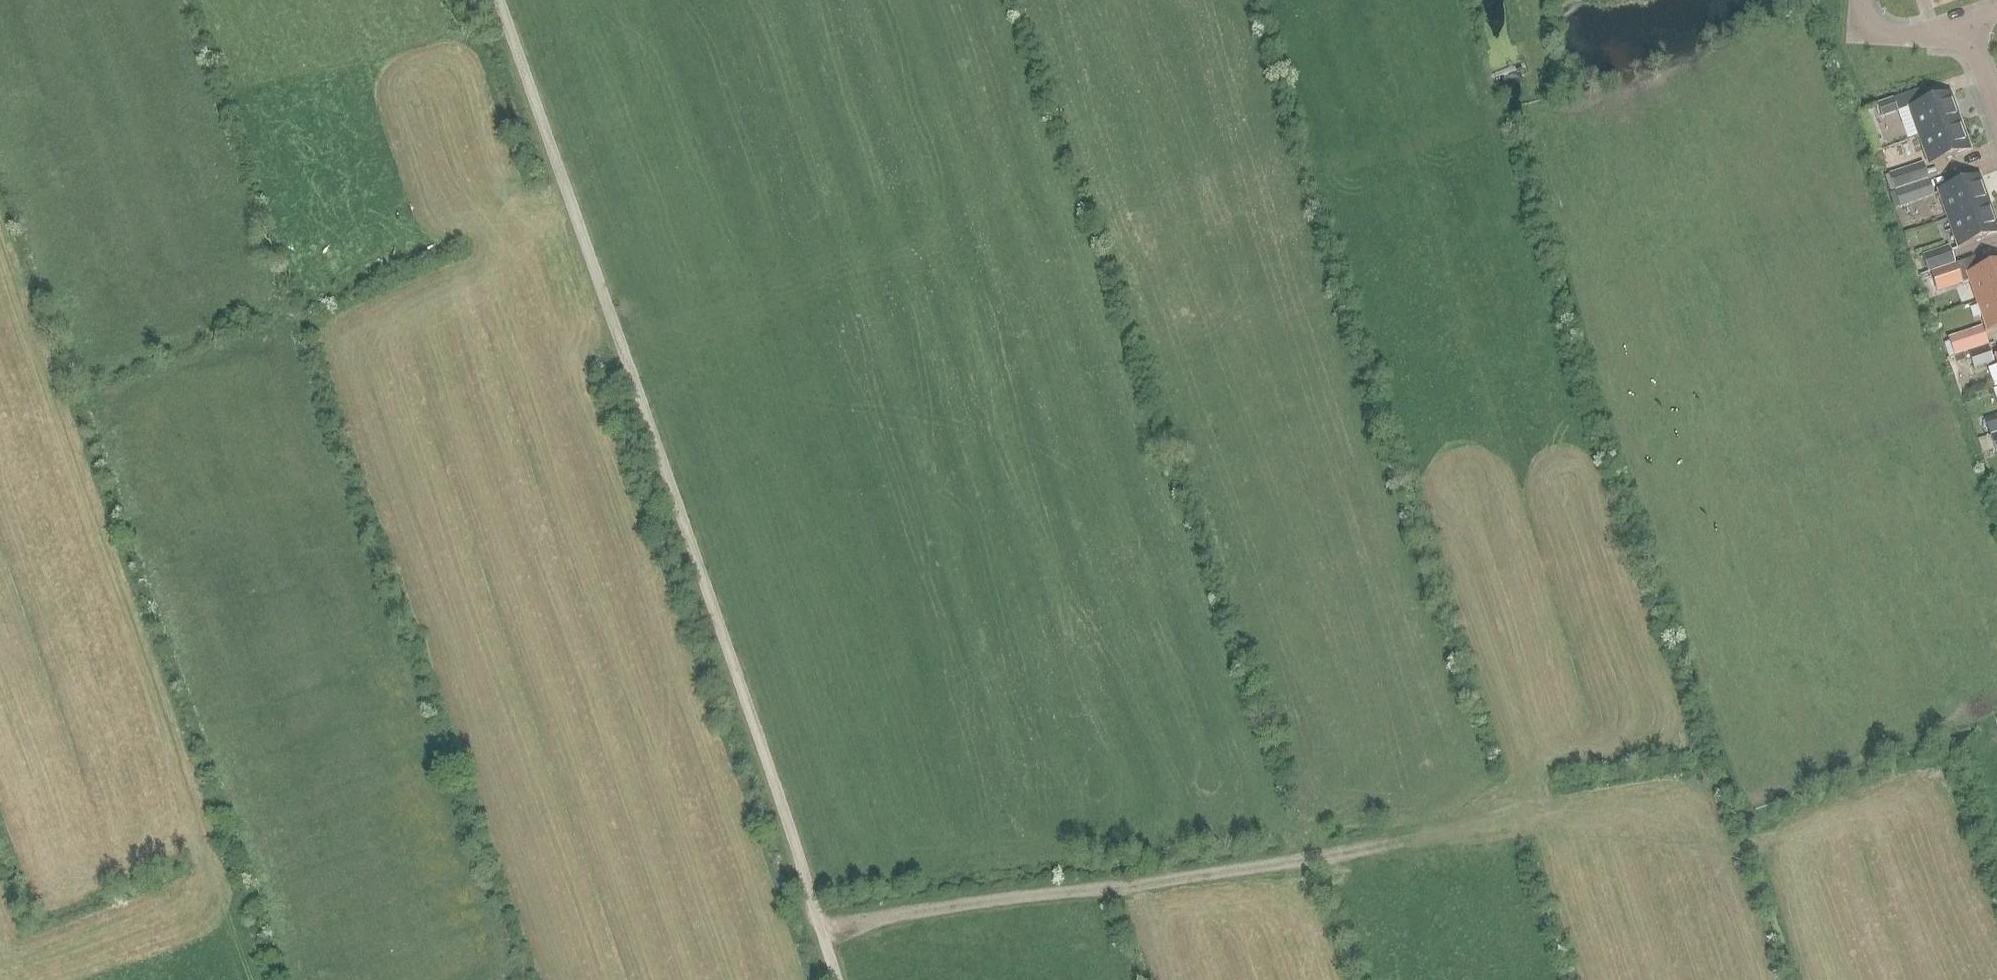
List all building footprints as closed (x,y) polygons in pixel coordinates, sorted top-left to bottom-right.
[(1918,137),(1960,122),(1950,94),(1908,108),(1918,137)] [(1893,99),(1877,104),(1881,114),(1890,111),(1891,112),(1896,110),(1893,99)] [(1970,150),(1960,122),(1918,137),(1928,165),(1970,150)] [(1906,171),(1889,177),(1894,191),(1911,185),(1906,171)] [(1947,220),(1989,205),(1979,177),(1938,191),(1947,220)] [(1928,180),(1894,192),(1900,207),(1934,196),(1928,180)] [(1989,205),(1947,220),(1957,248),(1996,234),(1996,228),(1989,205)] [(1955,263),(1949,246),(1923,255),(1929,272),(1955,263)] [(1930,273),(1937,292),(1962,284),(1955,264),(1930,273)] [(1996,296),(1996,264),(1967,274),(1976,303),(1996,296)] [(1976,303),(1986,331),(1996,327),(1996,296),(1976,303)] [(1966,337),(1949,343),(1954,356),(1971,350),(1966,337)] [(1968,354),(1972,367),(1992,360),(1987,347),(1968,354)] [(1989,434),(1996,431),(1996,421),(1986,425),(1989,434)]
